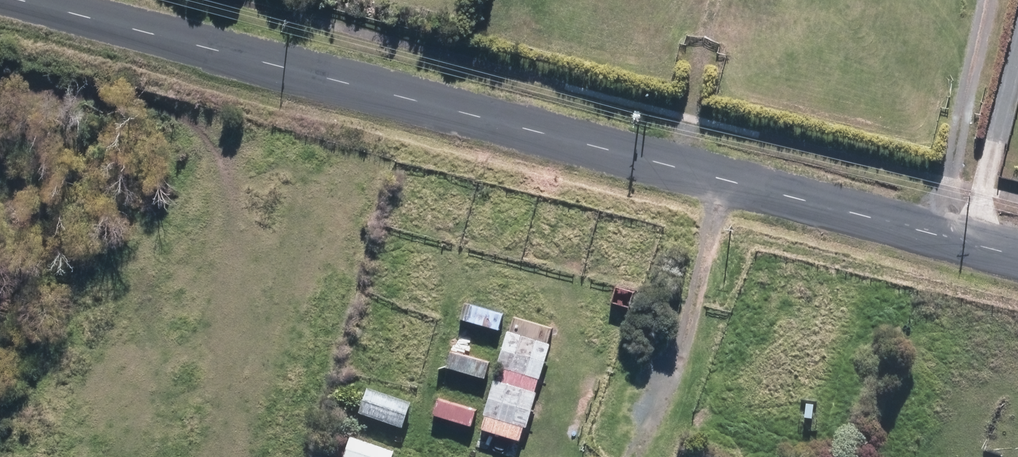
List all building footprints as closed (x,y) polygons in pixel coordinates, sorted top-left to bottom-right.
[(503,313),(464,303),(459,320),(498,331),(503,313)] [(496,383),(493,382),(483,417),(486,418),(482,430),(520,441),(523,428),(527,429),(536,394),(533,393),(537,380),(540,381),(550,345),(547,344),(551,329),(514,319),(510,334),(507,333),(497,369),(500,370),(496,383)] [(488,362),(451,352),(446,370),(483,380),(488,362)] [(410,406),(368,391),(359,417),(401,431),(410,406)] [(476,410),(438,399),(433,417),(471,428),(476,410)] [(350,439),(343,456),(391,456),(393,454),(350,439)]
